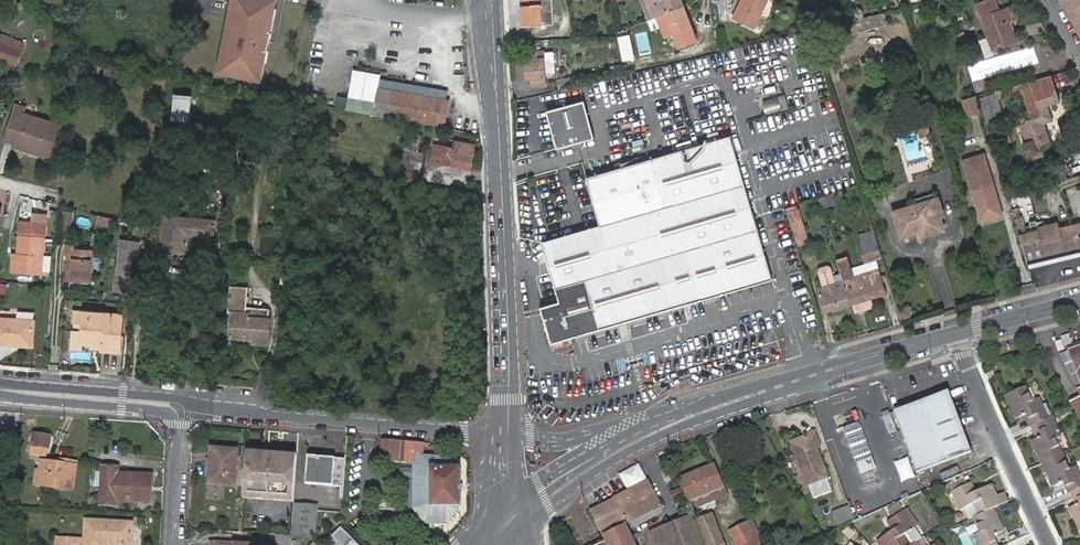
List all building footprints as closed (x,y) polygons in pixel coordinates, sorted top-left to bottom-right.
[(227,43),(231,44),(230,55),(227,54),(223,72),(263,80),(267,61),(265,61),(267,50),(271,51),(271,50),(269,50),(270,41),(272,41),(274,31),(272,31),(278,0),(234,0),(227,43)] [(525,24),(543,24),(552,24),(551,0),(525,0),(525,24)] [(657,17),(663,15),(682,7),(679,0),(638,0),(647,22),(657,17)] [(739,0),(733,0),(728,11),(733,13),(739,0)] [(765,0),(739,0),(733,13),(732,17),(752,26),(765,0)] [(994,0),(990,0),(975,5),(988,39),(992,51),(1017,41),(1009,21),(1017,18),(1012,6),(998,11),(994,0)] [(1079,31),(1079,0),(1064,0),(1079,31)] [(686,17),(682,7),(663,15),(675,42),(693,35),(690,27),(687,28),(683,19),(686,17)] [(857,31),(889,24),(887,13),(854,19),(857,31)] [(992,51),(988,39),(980,42),(986,57),(991,55),(992,51)] [(16,64),(21,51),(0,43),(0,58),(16,64)] [(526,52),(527,79),(532,79),(533,86),(547,86),(545,51),(526,52)] [(1018,56),(1012,58),(1016,73),(1022,71),(1018,56)] [(1073,69),(1062,72),(1067,85),(1073,82),(1077,77),(1073,69)] [(381,75),(354,70),(349,97),(376,102),(378,88),(381,75)] [(1051,75),(1056,88),(1067,85),(1062,72),(1051,75)] [(559,89),(577,85),(575,75),(557,79),(559,89)] [(1051,75),(975,97),(981,114),(985,127),(1005,121),(998,99),(1020,91),(1027,112),(1048,104),(1060,100),(1056,88),(1051,75)] [(449,91),(385,79),(383,89),(447,101),(449,91)] [(443,127),(448,101),(447,101),(383,89),(378,88),(376,102),(349,97),(349,99),(348,99),(346,109),(367,113),(443,127)] [(170,94),(168,121),(186,122),(188,96),(170,94)] [(767,114),(790,108),(787,95),(763,101),(767,114)] [(348,99),(338,97),(336,107),(346,109),(348,99)] [(981,114),(975,97),(961,101),(967,118),(981,114)] [(584,100),(547,111),(557,148),(594,138),(584,100)] [(1053,119),(1048,104),(1027,112),(1018,115),(1027,142),(1022,144),(1027,158),(1031,157),(1032,161),(1044,157),(1042,148),(1051,145),(1044,122),(1053,119)] [(25,148),(24,151),(48,158),(58,127),(11,111),(2,140),(12,143),(25,148)] [(1006,126),(986,131),(988,140),(1008,134),(1006,126)] [(421,136),(412,134),(406,170),(420,173),(424,153),(417,152),(421,136)] [(1008,134),(988,140),(991,149),(1011,142),(1008,134)] [(588,179),(602,227),(544,243),(561,303),(543,309),(547,327),(545,328),(552,350),(571,344),(570,340),(774,281),(733,138),(588,179)] [(470,161),(469,143),(454,140),(453,148),(432,144),(429,162),(450,166),(451,158),(470,161)] [(1060,158),(1067,179),(1079,175),(1079,152),(1060,158)] [(970,190),(979,222),(1003,214),(993,183),(991,183),(986,169),(970,173),(975,188),(970,190)] [(916,238),(944,229),(940,217),(944,215),(939,199),(937,199),(935,190),(911,197),(914,206),(894,212),(901,236),(902,236),(904,244),(910,242),(909,238),(916,236),(916,238)] [(1025,221),(1037,218),(1031,193),(1019,195),(1025,221)] [(831,196),(819,200),(822,208),(834,205),(831,196)] [(99,215),(98,224),(112,226),(113,217),(99,215)] [(212,222),(162,217),(159,252),(181,254),(181,249),(183,249),(184,241),(182,241),(183,233),(200,235),(200,239),(210,240),(212,222)] [(1017,232),(1027,264),(1079,251),(1079,223),(1061,227),(1060,222),(1057,222),(1056,222),(1040,226),(1038,220),(1028,223),(1030,228),(1017,232)] [(802,221),(791,225),(797,245),(809,242),(802,221)] [(19,222),(17,255),(16,271),(41,273),(44,224),(19,222)] [(116,244),(113,294),(121,295),(121,297),(125,297),(125,295),(133,296),(137,246),(116,244)] [(861,249),(865,262),(880,258),(876,245),(861,249)] [(65,246),(64,264),(63,281),(89,282),(91,252),(74,251),(75,247),(65,246)] [(842,275),(851,305),(871,299),(886,295),(878,270),(853,277),(847,259),(837,261),(842,275)] [(826,313),(851,305),(842,275),(834,277),(820,280),(822,287),(819,288),(826,313)] [(8,284),(0,282),(0,294),(6,295),(8,284)] [(243,306),(244,287),(226,285),(223,311),(232,311),(232,321),(229,320),(227,336),(243,337),(243,333),(254,335),(253,342),(264,342),(266,317),(264,317),(265,308),(243,306)] [(874,310),(871,299),(851,305),(854,316),(874,310)] [(88,344),(101,345),(119,347),(121,316),(74,311),(73,322),(82,323),(81,333),(77,332),(75,343),(80,343),(88,344)] [(19,345),(32,346),(33,321),(0,319),(0,344),(9,345),(10,342),(19,343),(19,345)] [(75,343),(77,332),(71,332),(69,348),(80,349),(80,343),(75,343)] [(1071,350),(1079,373),(1079,346),(1071,350)] [(1032,401),(1025,386),(1004,396),(1016,419),(1027,414),(1032,425),(1036,423),(1049,417),(1039,398),(1032,401)] [(894,412),(919,474),(971,453),(947,392),(894,412)] [(890,414),(883,417),(889,435),(897,432),(890,414)] [(1049,417),(1036,423),(1041,433),(1028,439),(1040,462),(1062,451),(1056,438),(1062,435),(1053,415),(1049,417)] [(846,429),(859,464),(872,459),(859,424),(846,429)] [(32,434),(30,455),(42,456),(43,448),(49,448),(50,437),(32,434)] [(794,444),(801,463),(804,462),(806,469),(802,470),(808,486),(829,478),(818,448),(821,447),(816,434),(807,437),(808,439),(794,444)] [(423,442),(382,439),(381,460),(416,463),(416,509),(426,521),(449,521),(460,509),(459,506),(463,506),(463,467),(458,467),(458,464),(448,456),(423,455),(423,442)] [(238,450),(214,449),(213,458),(213,467),(214,467),(213,484),(226,484),(236,485),(238,450)] [(298,455),(248,451),(248,457),(245,498),(296,501),(298,455)] [(1040,462),(1050,482),(1062,477),(1067,488),(1072,485),(1079,481),(1079,472),(1076,463),(1070,466),(1062,451),(1040,462)] [(308,455),(307,483),(335,485),(345,485),(347,458),(308,455)] [(897,461),(902,482),(916,478),(910,458),(897,461)] [(859,464),(863,476),(876,471),(872,459),(859,464)] [(64,466),(57,465),(43,462),(42,473),(39,472),(37,485),(73,490),(77,463),(65,462),(64,466)] [(631,469),(621,474),(630,490),(614,498),(628,523),(663,505),(640,464),(631,469)] [(679,478),(690,506),(696,503),(694,500),(724,490),(716,466),(679,478)] [(944,479),(962,472),(959,466),(942,473),(944,479)] [(103,467),(102,505),(118,506),(118,501),(152,502),(153,474),(119,473),(120,467),(103,467)] [(213,467),(211,467),(209,487),(223,488),(225,488),(226,484),(213,484),(214,467),(213,467)] [(876,471),(863,476),(866,488),(880,483),(876,471)] [(977,514),(992,506),(998,503),(994,495),(988,484),(975,491),(969,480),(950,490),(960,509),(971,502),(977,514)] [(1073,499),(1066,502),(1077,524),(1079,523),(1079,481),(1072,485),(1078,497),(1073,499)] [(1072,485),(1067,488),(1073,499),(1078,497),(1072,485)] [(223,488),(209,487),(209,500),(222,500),(223,488)] [(672,490),(674,499),(683,498),(682,489),(672,490)] [(1002,491),(994,495),(998,503),(1006,499),(1002,491)] [(635,534),(631,528),(628,523),(614,498),(594,509),(609,538),(605,540),(607,543),(602,544),(639,544),(635,534)] [(298,504),(297,535),(317,536),(318,505),(298,504)] [(628,523),(631,528),(664,511),(665,508),(663,505),(628,523)] [(677,509),(681,517),(681,519),(691,516),(687,506),(677,509)] [(992,533),(1003,528),(992,506),(977,514),(971,517),(979,532),(972,535),(977,544),(998,544),(992,533)] [(837,527),(855,522),(850,507),(833,513),(837,527)] [(883,539),(887,544),(912,544),(914,544),(907,534),(917,527),(906,510),(889,520),(896,530),(883,539)] [(681,519),(650,531),(655,544),(707,544),(697,521),(694,514),(691,516),(681,519)] [(697,521),(707,544),(728,544),(736,542),(732,529),(720,534),(713,516),(697,521)] [(737,544),(740,544),(762,537),(755,521),(732,529),(736,542),(737,544)] [(89,544),(111,544),(111,543),(133,544),(134,524),(91,522),(89,544)] [(354,538),(342,527),(334,536),(343,544),(360,544),(354,538)] [(278,544),(294,544),(294,534),(278,534),(278,544)]
